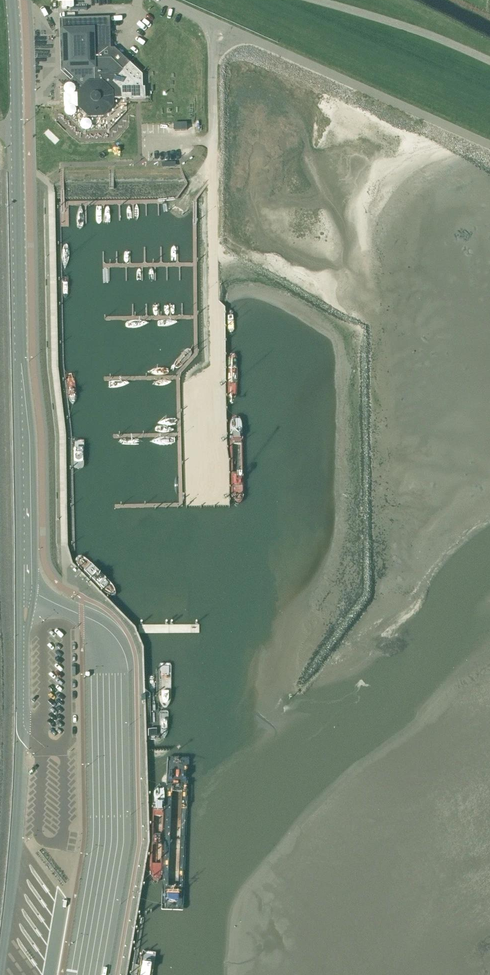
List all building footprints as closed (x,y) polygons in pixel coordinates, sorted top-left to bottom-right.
[(62,36),(63,70),(73,79),(64,88),(64,98),(75,98),(75,102),(78,102),(78,107),(89,117),(103,117),(113,106),(112,99),(135,98),(142,91),(142,75),(124,58),(114,48),(110,49),(110,27),(109,18),(94,18),(62,19),(62,36)]
